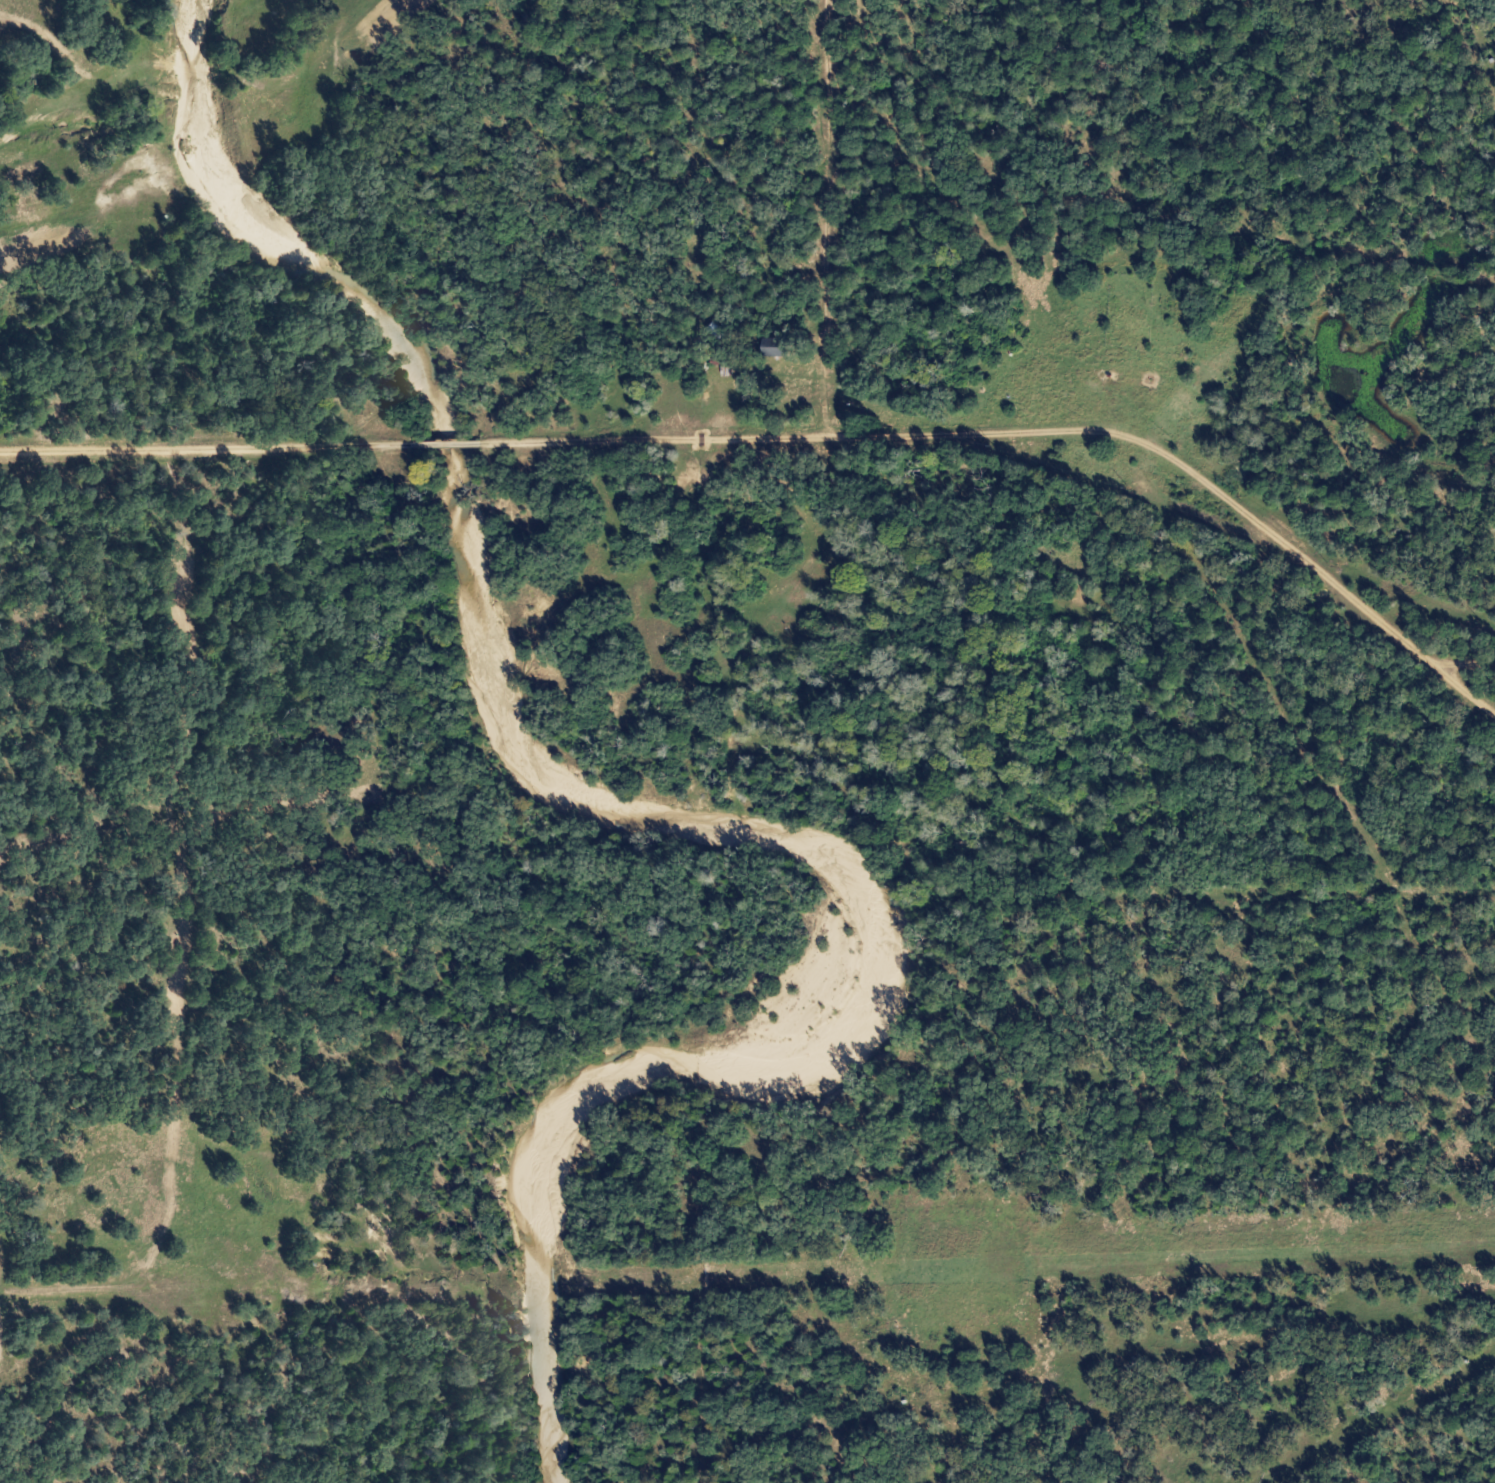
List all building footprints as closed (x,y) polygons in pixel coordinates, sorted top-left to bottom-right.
[(785,355),(785,338),(761,338),(761,355),(785,355)] [(719,376),(729,375),(728,361),(718,361),(719,376)]
